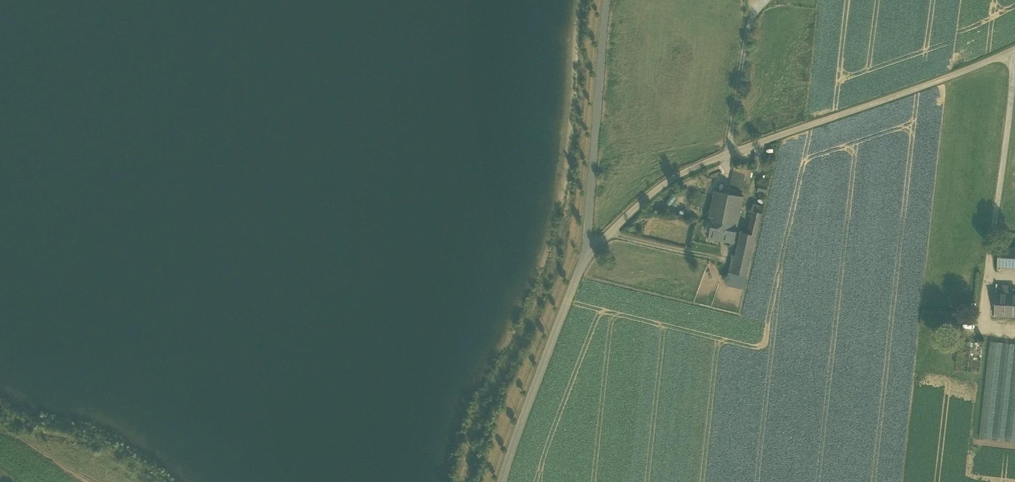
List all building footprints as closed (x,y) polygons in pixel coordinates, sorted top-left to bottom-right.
[(731,184),(747,188),(751,170),(751,169),(735,166),(731,184)] [(759,196),(765,197),(768,183),(760,181),(758,191),(760,192),(759,196)] [(713,221),(737,226),(743,196),(715,190),(709,221),(713,222),(713,221)] [(693,200),(704,202),(706,194),(695,192),(693,200)] [(748,233),(757,235),(762,213),(763,207),(753,204),(750,215),(752,215),(748,233)] [(710,238),(734,242),(737,226),(713,221),(713,222),(710,238)] [(729,272),(748,276),(751,260),(757,235),(748,233),(741,232),(736,256),(733,255),(729,272)] [(1014,267),(1014,248),(998,247),(997,266),(1014,267)] [(748,276),(729,272),(726,286),(745,290),(748,276)] [(1014,317),(1014,292),(1008,292),(1009,286),(996,285),(994,316),(1014,317)] [(1014,442),(1014,344),(990,341),(986,377),(979,438),(1014,442)]
